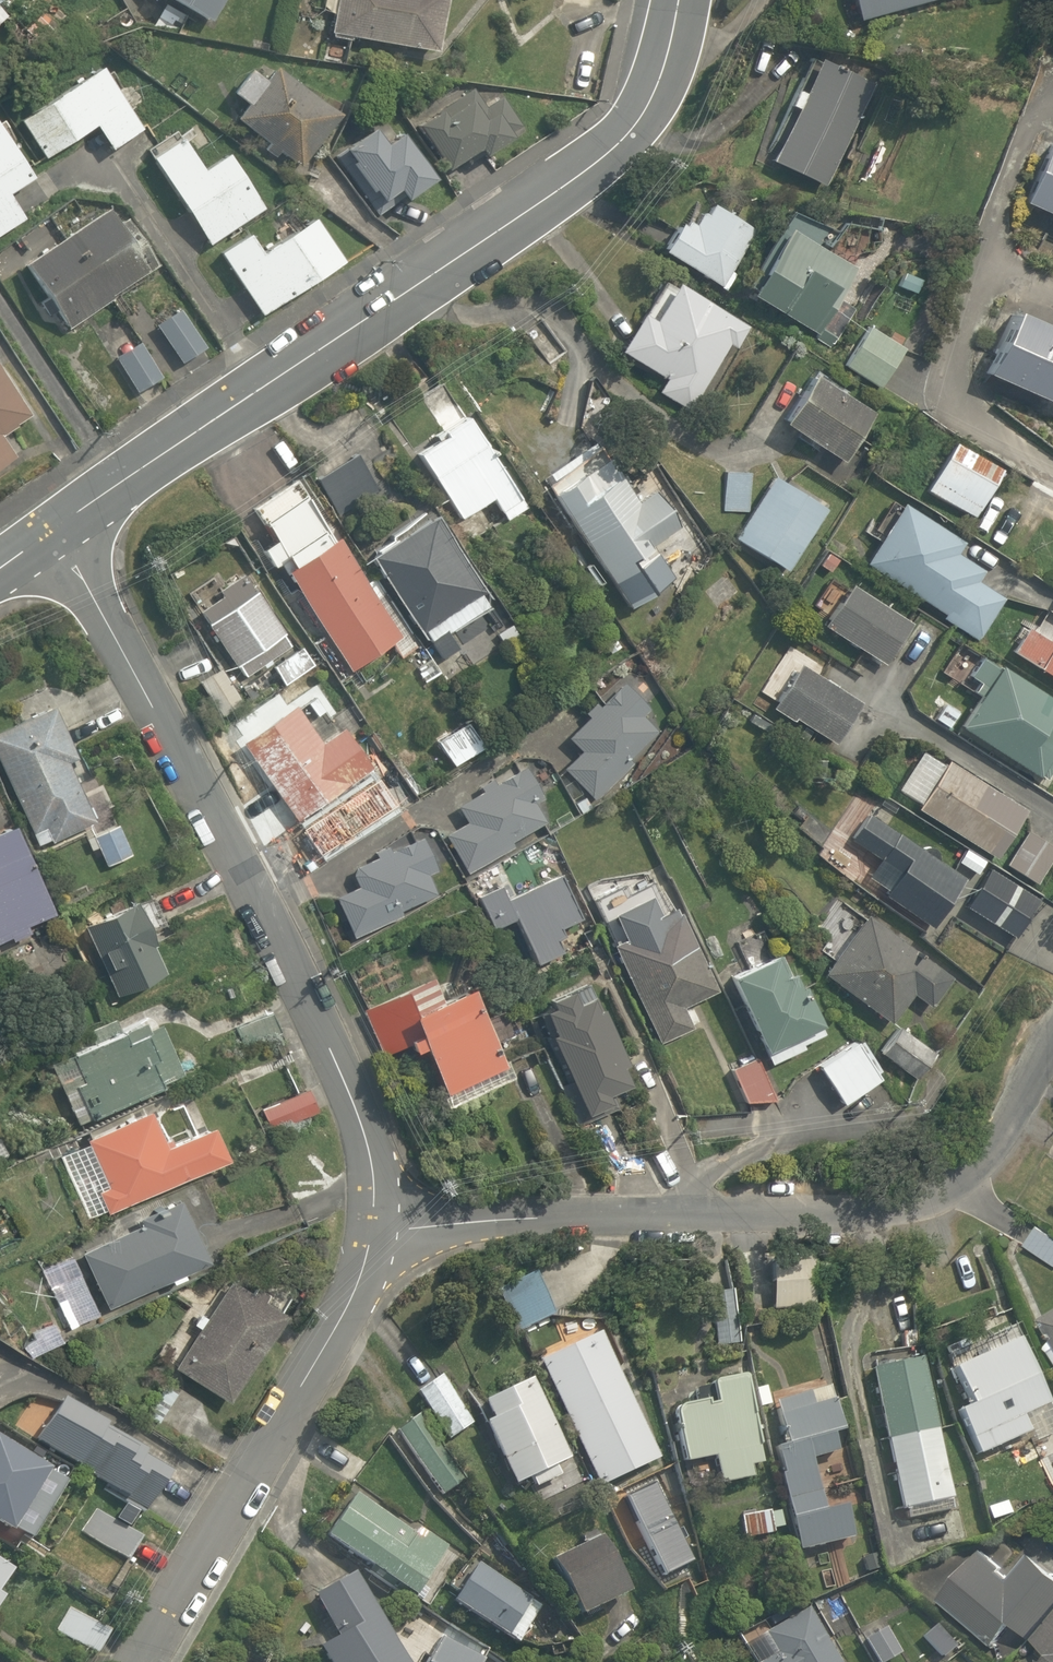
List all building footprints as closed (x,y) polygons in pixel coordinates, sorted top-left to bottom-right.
[(211,20),(222,0),(175,0),(211,20)] [(337,38),(436,49),(441,0),(341,0),(337,38)] [(856,17),(927,0),(852,0),(856,17)] [(872,82),(816,60),(805,88),(793,83),(784,107),(796,112),(775,165),(830,187),(872,82)] [(20,117),(46,155),(91,124),(110,152),(144,128),(99,62),(20,117)] [(296,165),(336,108),(275,66),(267,78),(248,65),(229,93),(243,103),(233,118),(263,139),(257,148),(272,158),(276,151),(296,165)] [(477,155),(510,137),(503,126),(517,118),(503,91),(483,102),(473,83),(411,116),(439,167),(473,149),(477,155)] [(336,154),(381,202),(398,187),(409,199),(434,175),(378,115),(336,154)] [(34,172),(0,121),(0,231),(26,214),(9,188),(34,172)] [(1044,130),(1013,199),(1052,217),(1052,134),(1044,130)] [(201,163),(181,132),(149,152),(207,245),(265,208),(227,147),(201,163)] [(731,266),(756,224),(695,187),(658,247),(725,288),(736,269),(731,266)] [(116,297),(112,292),(151,264),(109,204),(26,263),(65,319),(71,328),(116,297)] [(252,226),(218,248),(258,312),(344,257),(315,211),(263,244),(252,226)] [(793,228),(784,223),(746,288),(815,330),(854,264),(813,240),(820,228),(800,217),(793,228)] [(654,390),(684,412),(728,348),(734,352),(751,327),(669,270),(618,344),(664,376),(654,390)] [(172,304),(151,319),(182,363),(203,348),(172,304)] [(911,331),(865,305),(834,363),(880,388),(911,331)] [(1010,306),(980,373),(1052,406),(1052,326),(1010,306)] [(134,343),(112,357),(134,392),(156,378),(134,343)] [(878,406),(808,369),(776,429),(847,466),(878,406)] [(21,451),(6,429),(29,413),(0,370),(0,466),(21,451)] [(468,416),(416,454),(461,517),(487,498),(504,521),(530,502),(468,416)] [(1007,466),(957,433),(923,486),(973,519),(1007,466)] [(631,485),(603,446),(546,485),(631,608),(675,578),(653,546),(687,522),(651,471),(631,485)] [(381,491),(353,451),(312,481),(340,520),(381,491)] [(749,472),(719,471),(717,510),(747,511),(749,472)] [(787,573),(825,508),(773,478),(735,543),(787,573)] [(971,545),(896,492),(852,556),(974,641),(1013,585),(966,552),(971,545)] [(490,596),(428,506),(364,551),(427,640),(490,596)] [(280,573),(349,670),(389,642),(399,656),(414,645),(335,534),(280,573)] [(910,618),(850,579),(821,623),(881,662),(910,618)] [(256,586),(204,621),(243,680),(295,645),(256,586)] [(1030,614),(1008,647),(1052,677),(1052,630),(1030,614)] [(830,743),(857,699),(818,675),(824,665),(789,643),(761,689),(776,698),(770,707),(830,743)] [(992,648),(965,690),(978,698),(959,727),(1040,780),(1052,760),(1052,688),(992,648)] [(223,670),(196,685),(215,718),(242,703),(223,670)] [(645,703),(618,678),(567,735),(583,749),(564,771),(594,798),(657,727),(638,710),(645,703)] [(300,698),(238,740),(291,818),(365,768),(326,710),(314,718),(300,698)] [(0,731),(0,764),(36,844),(92,818),(67,762),(77,757),(54,707),(0,731)] [(485,741),(465,714),(432,738),(451,765),(485,741)] [(942,763),(919,749),(896,786),(919,800),(912,810),(994,863),(1030,807),(947,755),(942,763)] [(464,815),(439,834),(467,872),(542,815),(532,802),(545,792),(519,758),(456,805),(464,815)] [(854,796),(826,835),(891,881),(881,894),(925,925),(963,872),(854,796)] [(333,798),(284,829),(308,868),(357,837),(333,798)] [(10,821),(0,826),(0,940),(10,935),(13,941),(32,931),(28,922),(53,910),(10,821)] [(1024,826),(1004,859),(1039,881),(1052,858),(1052,844),(1024,826)] [(115,827),(92,839),(106,867),(130,855),(115,827)] [(355,883),(333,892),(355,942),(408,919),(403,908),(435,893),(428,876),(445,868),(430,834),(349,870),(355,883)] [(565,954),(558,938),(566,935),(562,925),(581,918),(559,866),(478,899),(490,927),(511,918),(532,968),(565,954)] [(85,921),(91,935),(84,939),(111,998),(119,994),(160,975),(146,943),(154,939),(135,898),(124,903),(85,921)] [(709,971),(673,904),(605,941),(660,1043),(693,1025),(684,1009),(712,994),(702,974),(709,971)] [(929,1011),(954,975),(861,910),(816,973),(886,1023),(906,995),(929,1011)] [(790,950),(729,979),(762,1047),(823,1018),(790,950)] [(497,1042),(516,1034),(503,1005),(484,1014),(468,977),(442,989),(434,973),(358,1007),(379,1055),(416,1039),(445,1104),(512,1074),(497,1042)] [(587,985),(533,1011),(541,1028),(509,1044),(516,1059),(549,1044),(585,1119),(612,1106),(606,1095),(634,1082),(587,985)] [(268,1012),(236,1026),(253,1065),(284,1051),(268,1012)] [(173,1018),(139,1034),(134,1024),(48,1064),(75,1123),(154,1086),(162,1102),(231,1070),(213,1030),(184,1043),(173,1018)] [(894,1021),(875,1055),(917,1078),(936,1044),(894,1021)] [(858,1039),(817,1064),(841,1103),(881,1077),(858,1039)] [(744,1103),(780,1102),(753,1049),(724,1064),(744,1103)] [(308,1088),(256,1108),(266,1133),(317,1112),(308,1088)] [(84,1137),(106,1186),(95,1190),(106,1213),(116,1208),(229,1156),(214,1123),(169,1144),(152,1106),(84,1137)] [(176,1205),(80,1249),(105,1305),(201,1261),(176,1205)] [(1024,1246),(1052,1264),(1052,1232),(1038,1223),(1024,1246)] [(813,1256),(766,1257),(768,1310),(814,1309),(813,1256)] [(551,1311),(532,1268),(493,1285),(513,1329),(551,1311)] [(281,1314),(230,1282),(177,1368),(228,1399),(281,1314)] [(743,1339),(735,1292),(708,1296),(717,1344),(743,1339)] [(659,1455),(598,1328),(537,1357),(598,1484),(659,1455)] [(956,1408),(978,1456),(1031,1432),(1022,1412),(1050,1400),(1022,1334),(952,1365),(968,1402),(956,1408)] [(921,1359),(867,1371),(900,1520),(953,1508),(921,1359)] [(473,1418),(440,1371),(414,1390),(447,1436),(473,1418)] [(746,1372),(707,1378),(711,1405),(670,1411),(678,1462),(708,1458),(712,1485),(761,1477),(746,1372)] [(473,1400),(513,1483),(528,1476),(534,1488),(563,1474),(557,1462),(568,1456),(529,1374),(473,1400)] [(820,1506),(809,1462),(846,1454),(831,1392),(774,1405),(783,1446),(772,1449),(797,1554),(855,1541),(846,1500),(820,1506)] [(92,1480),(116,1435),(57,1403),(33,1448),(92,1480)] [(467,1478),(422,1410),(393,1429),(437,1497),(467,1478)] [(116,1435),(92,1480),(128,1500),(125,1506),(141,1515),(169,1464),(116,1435)] [(26,1538),(60,1474),(0,1442),(0,1524),(26,1538)] [(1010,1467),(980,1479),(996,1516),(1025,1503),(1010,1467)] [(664,1474),(639,1489),(656,1518),(681,1503),(664,1474)] [(409,1600),(450,1546),(417,1521),(410,1529),(355,1487),(320,1532),(409,1600)] [(769,1509),(735,1513),(739,1542),(773,1538),(769,1509)] [(136,1536),(90,1511),(77,1534),(124,1559),(136,1536)] [(630,1587),(600,1532),(548,1560),(578,1615),(630,1587)] [(1027,1542),(1003,1569),(984,1552),(938,1603),(992,1651),(1013,1627),(1051,1661),(1050,1661),(1052,1661),(1052,1565),(1027,1542)] [(12,1563),(0,1556),(0,1582),(12,1563)] [(542,1605),(475,1559),(447,1599),(514,1645),(542,1605)] [(310,1592),(334,1638),(319,1645),(328,1661),(405,1661),(357,1568),(310,1592)] [(760,1661),(842,1661),(808,1600),(760,1626),(775,1654),(760,1661)] [(108,1628),(69,1606),(56,1629),(95,1651),(108,1628)] [(955,1644),(934,1619),(915,1634),(936,1659),(955,1644)] [(886,1621),(857,1638),(870,1661),(886,1661),(904,1651),(886,1621)] [(445,1631),(422,1661),(488,1661),(445,1631)]
